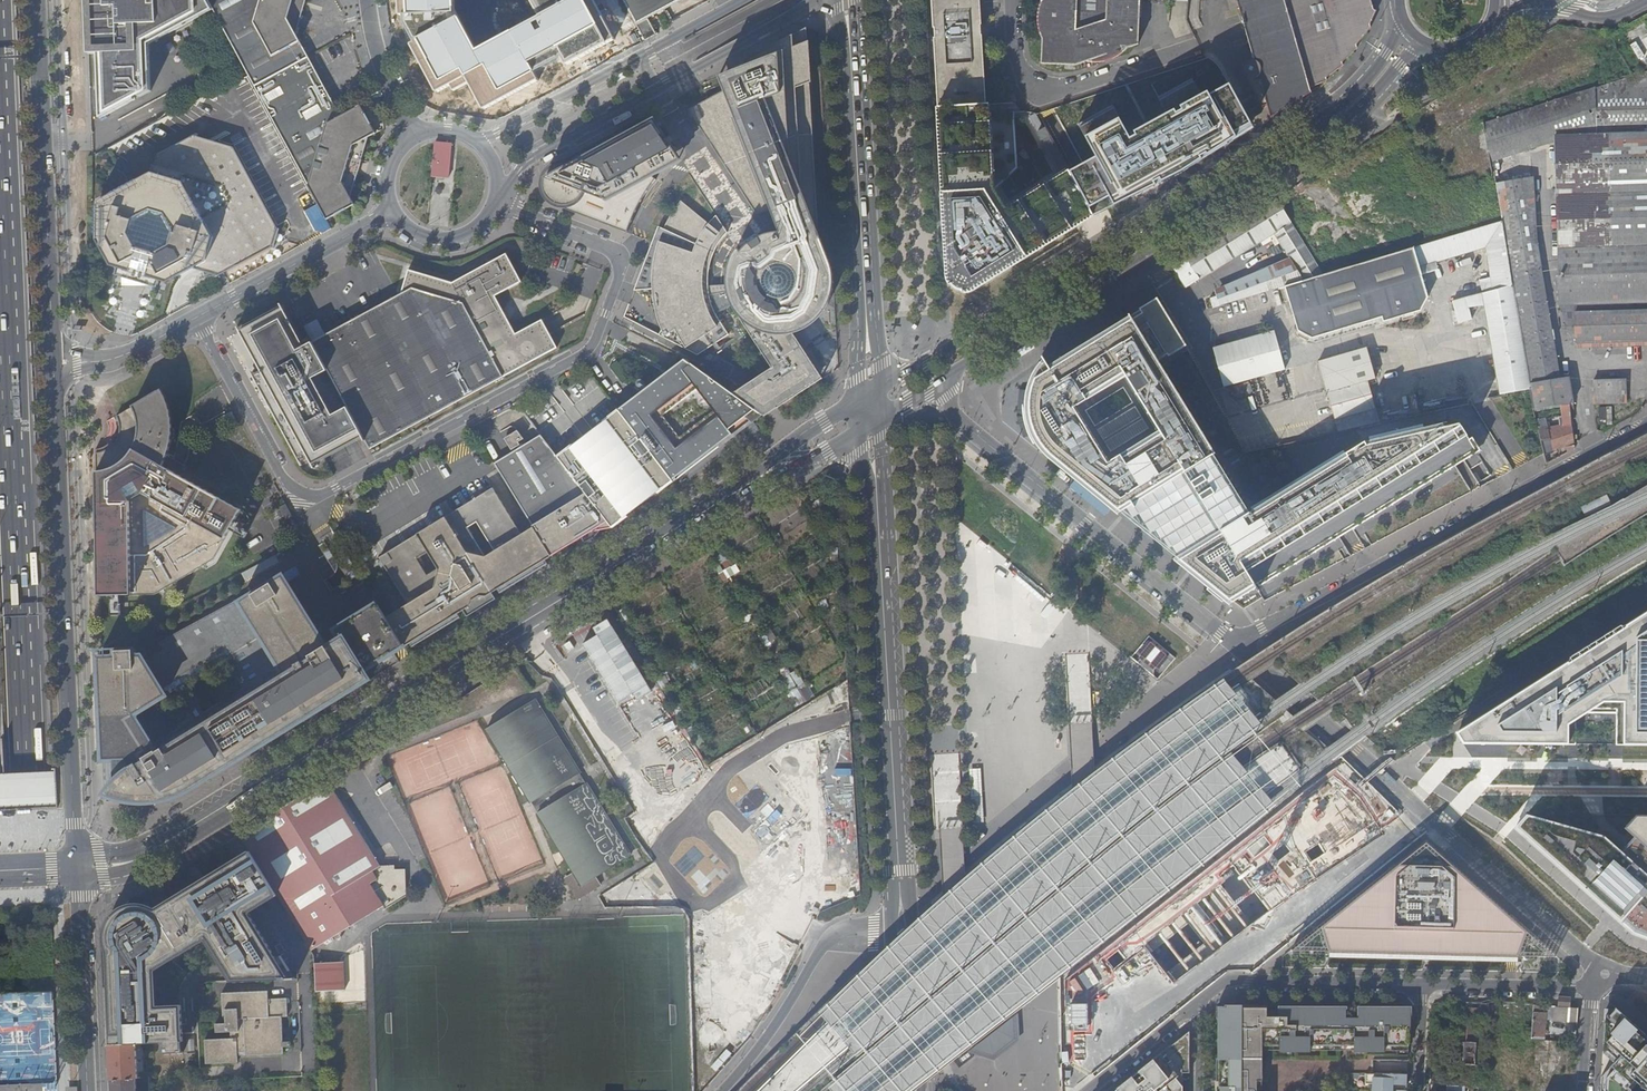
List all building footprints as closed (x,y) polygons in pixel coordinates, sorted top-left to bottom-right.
[(87,55),(96,54),(98,119),(150,92),(148,45),(211,11),(205,0),(85,0),(87,55)] [(211,11),(244,72),(247,76),(252,86),(305,57),(293,33),(304,0),(205,0),(211,11)] [(399,13),(434,90),(461,76),(481,110),(611,39),(590,0),(399,0),(399,13)] [(634,23),(646,17),(679,0),(621,0),(634,23)] [(977,0),(930,0),(932,29),(938,28),(939,39),(933,39),(936,108),(943,107),(953,107),(952,97),(982,95),(979,36),(978,37),(977,26),(979,26),(977,0)] [(1040,68),(1074,71),(1085,66),(1086,67),(1090,66),(1097,64),(1098,62),(1111,58),(1112,59),(1126,53),(1138,49),(1139,2),(1186,3),(1186,0),(1041,0),(1036,14),(1038,15),(1038,29),(1037,29),(1037,32),(1039,39),(1040,47),(1040,68)] [(1253,62),(1251,62),(1249,62),(1246,63),(1244,65),(1243,67),(1242,69),(1242,72),(1244,75),(1247,79),(1244,80),(1257,93),(1254,95),(1263,109),(1266,108),(1309,88),(1326,80),(1325,78),(1342,65),(1341,62),(1356,47),(1355,44),(1369,27),(1367,22),(1375,10),(1371,8),(1369,0),(1234,0),(1253,62)] [(643,39),(655,33),(646,17),(634,23),(643,39)] [(688,111),(689,112),(701,107),(783,74),(810,63),(809,42),(807,43),(806,29),(744,63),(746,67),(751,78),(724,92),(688,111)] [(252,86),(306,186),(326,123),(337,117),(305,57),(252,86)] [(659,336),(697,356),(729,336),(722,326),(716,318),(715,315),(731,307),(772,369),(755,380),(782,400),(821,377),(789,329),(796,327),(803,324),(804,325),(805,326),(807,326),(808,325),(810,323),(809,321),(809,320),(813,317),(817,313),(821,306),(823,303),(824,300),(826,294),(828,286),(828,282),(827,274),(826,269),(824,262),(821,257),(819,253),(813,247),(810,245),(818,233),(809,84),(811,83),(810,63),(783,74),(701,107),(689,112),(756,215),(770,211),(778,233),(773,234),(764,235),(756,239),(750,243),(746,246),(740,253),(737,250),(735,252),(732,256),(730,260),(727,270),(726,275),(726,286),(708,287),(708,285),(708,278),(709,272),(711,261),(716,250),(720,242),(727,234),(716,216),(708,224),(681,201),(674,211),(669,218),(665,226),(663,230),(658,227),(634,291),(652,290),(654,306),(656,315),(658,321),(662,331),(659,336)] [(718,78),(724,92),(751,78),(746,67),(718,78)] [(1484,123),(1491,162),(1548,145),(1552,297),(1560,297),(1560,306),(1565,327),(1575,342),(1586,342),(1595,348),(1634,347),(1639,340),(1646,340),(1646,70),(1484,123)] [(1135,141),(1117,110),(1085,128),(1103,159),(1068,180),(1091,215),(1145,187),(1198,158),(1251,128),(1232,89),(1209,101),(1198,82),(1166,99),(1176,118),(1135,141)] [(1309,88),(1266,108),(1270,117),(1310,91),(1309,88)] [(983,105),(982,95),(952,97),(953,107),(978,105),(983,105)] [(1068,180),(1063,174),(1046,184),(1021,199),(1000,212),(992,199),(991,194),(989,155),(987,127),(986,114),(978,114),(978,105),(953,107),(943,107),(943,117),(937,117),(938,129),(939,157),(942,197),(946,265),(948,271),(950,276),(956,281),(960,284),(967,285),(972,286),(976,285),(982,283),(991,277),(1020,258),(1048,242),(1072,227),(1091,215),(1068,180)] [(326,123),(306,186),(316,205),(325,221),(352,206),(348,197),(365,138),(372,134),(357,106),(337,117),(326,123)] [(654,167),(673,159),(673,154),(675,148),(656,130),(619,149),(613,147),(581,164),(580,170),(573,165),(568,164),(560,163),(552,166),(546,173),(541,181),(542,191),(545,199),(551,205),(626,233),(632,218),(640,201),(649,188),(662,171),(654,167)] [(156,154),(148,171),(178,181),(209,236),(201,258),(183,268),(216,276),(268,249),(272,250),(277,229),(275,228),(274,227),(230,145),(192,135),(156,154)] [(178,181),(148,171),(134,179),(94,201),(92,240),(106,262),(115,265),(156,276),(164,278),(183,268),(201,258),(209,236),(178,181)] [(1501,223),(1513,288),(1530,389),(1531,391),(1534,410),(1573,403),(1569,377),(1560,379),(1536,237),(1532,177),(1495,184),(1501,223)] [(1324,275),(1276,198),(1173,262),(1181,276),(1185,283),(1187,286),(1262,240),(1267,249),(1281,242),(1293,262),(1304,281),(1310,279),(1324,275)] [(311,233),(318,235),(329,229),(325,221),(316,205),(300,214),(311,233)] [(1304,281),(1276,289),(1276,290),(1283,288),(1296,332),(1309,340),(1379,319),(1381,324),(1419,312),(1426,300),(1417,268),(1482,250),(1491,280),(1479,283),(1483,297),(1466,301),(1452,305),(1459,327),(1472,323),(1468,311),(1484,306),(1499,394),(1530,389),(1513,288),(1501,223),(1324,275),(1310,279),(1304,281)] [(362,440),(367,449),(555,347),(539,318),(513,333),(506,321),(507,318),(502,309),(500,308),(492,295),(519,281),(503,252),(450,281),(405,273),(401,291),(312,340),(308,342),(344,406),(355,426),(362,439),(362,440)] [(1217,293),(1220,306),(1276,289),(1304,281),(1293,262),(1217,293)] [(112,273),(154,284),(156,276),(115,265),(112,273)] [(1159,302),(1132,319),(1158,361),(1185,344),(1159,302)] [(300,346),(279,307),(238,329),(259,368),(250,373),(298,463),(306,458),(312,468),(362,440),(362,439),(355,426),(344,406),(329,414),(309,378),(324,370),(308,342),(300,346)] [(1338,537),(1305,482),(1252,513),(1251,511),(1246,514),(1212,456),(1216,453),(1163,366),(1161,366),(1158,361),(1132,319),(1063,361),(1035,378),(1032,388),(1030,396),(1029,404),(1029,412),(1030,418),(1032,425),(1035,433),(1038,439),(1042,445),(1044,448),(1048,452),(1053,457),(1231,601),(1338,537)] [(1219,369),(1281,352),(1275,332),(1275,330),(1213,347),(1219,369)] [(1335,420),(1376,409),(1368,382),(1376,379),(1368,348),(1319,363),(1335,420)] [(1286,371),(1281,352),(1219,369),(1225,388),(1286,371)] [(693,465),(744,427),(737,417),(741,415),(751,422),(760,415),(730,394),(680,358),(636,392),(693,465)] [(821,377),(782,400),(786,403),(822,379),(821,377)] [(770,408),(782,400),(755,380),(744,387),(740,390),(736,387),(730,394),(760,415),(770,408)] [(1619,403),(1626,403),(1625,380),(1593,381),(1594,403),(1619,403)] [(242,501),(160,463),(171,438),(171,412),(163,386),(130,396),(137,417),(137,429),(124,457),(99,465),(95,465),(96,594),(109,594),(110,598),(110,609),(119,609),(119,593),(130,593),(130,496),(138,494),(226,534),(242,501)] [(693,465),(636,392),(613,409),(614,410),(669,480),(671,482),(693,465)] [(1627,420),(1632,417),(1626,403),(1619,403),(1627,420)] [(1570,404),(1562,406),(1563,414),(1568,445),(1569,451),(1575,448),(1570,404)] [(1599,407),(1600,424),(1611,424),(1611,407),(1599,407)] [(1339,433),(1380,424),(1376,409),(1335,420),(1339,433)] [(669,480),(614,410),(600,420),(622,448),(621,449),(630,462),(654,492),(669,480)] [(744,427),(751,422),(741,415),(737,417),(744,427)] [(1543,465),(1555,459),(1546,418),(1536,419),(1543,450),(1541,451),(1543,465)] [(621,449),(599,421),(566,445),(588,474),(595,469),(605,481),(598,486),(621,516),(654,492),(630,462),(624,467),(615,454),(621,449)] [(1318,474),(1305,482),(1339,537),(1352,529),(1466,459),(1456,442),(1467,436),(1459,424),(1444,428),(1379,467),(1364,442),(1345,454),(1347,456),(1318,474)] [(536,436),(492,470),(531,529),(549,557),(581,538),(577,533),(585,528),(588,534),(604,523),(551,456),(536,436)] [(566,445),(551,456),(604,523),(607,527),(621,516),(598,486),(605,481),(595,469),(588,474),(566,445)] [(630,462),(621,449),(615,454),(624,467),(630,462)] [(1544,469),(1556,463),(1555,459),(1543,465),(1544,468),(1544,469)] [(406,605),(385,618),(401,646),(403,648),(461,612),(465,618),(469,616),(474,604),(478,601),(492,602),(495,600),(491,593),(549,557),(531,529),(520,535),(490,488),(378,558),(406,605)] [(727,577),(738,570),(735,564),(724,571),(727,577)] [(101,779),(101,781),(102,783),(104,783),(104,792),(102,796),(103,797),(132,804),(150,803),(161,801),(171,798),(185,793),(332,702),(330,699),(335,696),(336,697),(337,697),(339,697),(339,695),(339,694),(341,695),(342,694),(343,694),(344,692),(343,691),(345,690),(347,693),(367,681),(361,671),(401,646),(385,618),(376,604),(332,632),(337,641),(324,648),(279,577),(237,604),(235,601),(155,644),(159,651),(141,663),(138,657),(130,657),(130,651),(96,652),(99,754),(100,764),(103,764),(103,771),(102,772),(101,774),(101,775),(102,776),(103,776),(104,778),(102,779),(101,779)] [(474,604),(469,616),(492,602),(478,601),(474,604)] [(1455,732),(1461,743),(1566,744),(1567,723),(1602,701),(1624,702),(1623,744),(1646,744),(1646,612),(1455,732)] [(628,743),(673,719),(657,690),(664,686),(660,678),(648,684),(611,615),(592,625),(597,633),(583,641),(618,708),(598,719),(606,734),(619,727),(628,743)] [(586,639),(597,632),(593,627),(582,633),(586,639)] [(796,700),(805,696),(799,686),(804,683),(797,669),(783,676),(796,700)] [(1185,788),(1231,755),(1263,730),(1228,688),(1222,681),(1146,736),(1096,774),(1069,795),(1012,841),(969,877),(935,906),(885,951),(815,1018),(853,1063),(1090,864),(1185,788)] [(486,731),(530,802),(580,772),(536,700),(486,731)] [(861,1059),(824,1090),(825,1090),(915,1090),(930,1079),(1015,1013),(1058,979),(1203,866),(1276,808),(1232,756),(1162,808),(1104,855),(1058,893),(961,976),(861,1059)] [(714,770),(727,765),(725,759),(712,764),(714,770)] [(981,768),(972,768),(973,807),(982,807),(981,768)] [(1319,780),(1293,798),(1298,805),(1295,806),(1299,812),(1323,796),(1321,793),(1326,790),(1319,780)] [(276,896),(309,951),(347,928),(344,922),(378,900),(382,906),(384,909),(405,897),(403,868),(392,872),(392,867),(377,868),(325,782),(239,835),(249,852),(267,881),(276,896)] [(537,814),(574,874),(565,879),(578,900),(601,886),(596,878),(631,856),(587,784),(537,814)] [(840,801),(826,805),(833,825),(846,820),(840,801)] [(1641,832),(1630,845),(1611,830),(1534,807),(1516,826),(1633,934),(1646,939),(1646,809),(1644,809),(1631,823),(1641,832)] [(1292,951),(1292,952),(1555,958),(1555,957),(1555,956),(1426,841),(1291,950),(1292,951)] [(261,906),(276,896),(267,881),(249,852),(234,861),(236,865),(261,906)] [(847,858),(830,858),(831,875),(847,874),(847,858)] [(438,878),(438,886),(482,886),(482,861),(473,861),(473,866),(462,866),(462,878),(438,878)] [(207,939),(222,965),(273,963),(278,960),(249,913),(261,906),(236,865),(198,888),(196,884),(156,908),(144,904),(132,904),(121,908),(112,915),(106,926),(104,937),(104,943),(110,960),(105,963),(108,1045),(137,1044),(142,1044),(163,1043),(164,1055),(184,1054),(183,1042),(182,1042),(165,1043),(164,1025),(178,1024),(178,1021),(157,1023),(156,1010),(180,1008),(179,1007),(156,1008),(156,970),(207,939)] [(344,922),(347,928),(382,906),(378,900),(344,922)] [(281,943),(276,946),(281,954),(286,951),(281,943)] [(222,965),(234,984),(297,981),(283,957),(278,960),(273,963),(222,965)] [(316,961),(317,988),(345,988),(344,960),(316,961)] [(267,990),(222,992),(222,1009),(225,1009),(226,1022),(216,1023),(216,1032),(230,1031),(231,1037),(205,1039),(205,1063),(238,1061),(237,1052),(246,1052),(246,1055),(283,1053),(282,1016),(288,1015),(287,997),(268,998),(267,990)] [(1570,1008),(1570,997),(1558,996),(1557,1007),(1570,1008)] [(1225,1027),(1225,1041),(1218,1041),(1218,1073),(1220,1073),(1220,1083),(1218,1083),(1218,1090),(1255,1090),(1255,1043),(1279,1043),(1279,1050),(1309,1051),(1309,1044),(1353,1045),(1353,1052),(1384,1053),(1384,1046),(1409,1046),(1410,1007),(1324,1008),(1225,1005),(1225,1011),(1218,1011),(1218,1027),(1225,1027)] [(1577,1022),(1578,1008),(1570,1008),(1557,1007),(1550,1006),(1549,1020),(1554,1020),(1554,1021),(1577,1022)] [(180,1021),(180,1008),(156,1010),(157,1023),(178,1021),(180,1021)] [(1476,1038),(1485,1039),(1487,1009),(1469,1008),(1466,1043),(1476,1044),(1476,1038)] [(1533,1008),(1533,1010),(1531,1039),(1544,1039),(1545,1013),(1544,1013),(1544,1008),(1533,1008)] [(1604,1008),(1600,1090),(1631,1090),(1632,1090),(1637,1084),(1645,1090),(1646,1090),(1646,1036),(1615,1008),(1604,1008)] [(165,1043),(182,1042),(181,1023),(178,1024),(164,1025),(165,1043)] [(1182,1073),(1189,1073),(1189,1031),(1115,1090),(1182,1090),(1182,1073)] [(1465,1043),(1463,1065),(1483,1066),(1484,1051),(1485,1044),(1476,1044),(1466,1043),(1465,1043)] [(109,1046),(110,1079),(137,1078),(138,1078),(138,1073),(137,1057),(137,1052),(137,1044),(108,1045),(109,1046)] [(1463,1087),(1481,1088),(1482,1086),(1473,1085),(1473,1081),(1482,1081),(1483,1066),(1463,1065),(1463,1073),(1460,1072),(1459,1077),(1462,1077),(1462,1087),(1463,1087)] [(1407,1074),(1365,1076),(1365,1085),(1372,1085),(1372,1090),(1406,1090),(1392,1090),(1393,1085),(1407,1085),(1407,1074)] [(110,1090),(137,1090),(137,1081),(137,1078),(110,1079),(110,1090)]
